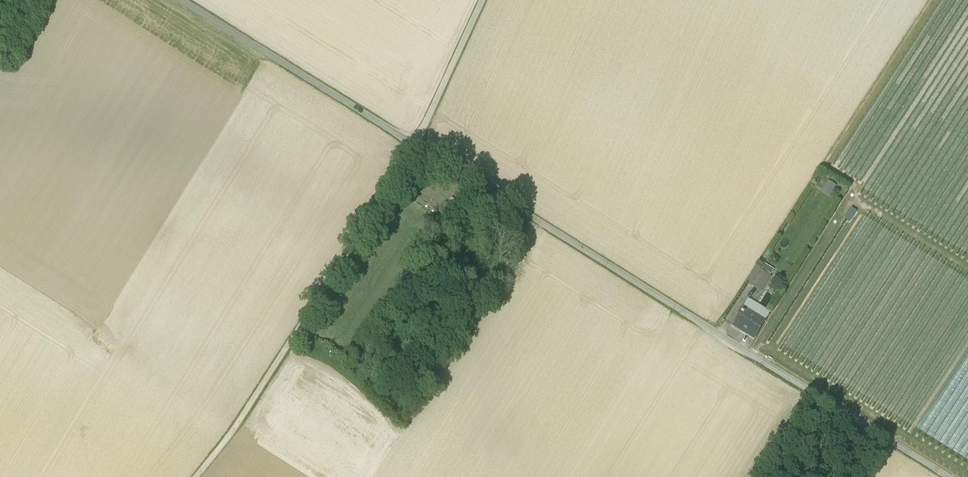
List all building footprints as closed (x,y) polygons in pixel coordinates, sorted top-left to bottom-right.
[(821,192),(830,196),(836,185),(827,180),(821,192)] [(851,208),(845,219),(851,222),(856,211),(851,208)] [(745,283),(760,293),(775,270),(764,263),(759,271),(755,268),(745,283)] [(754,340),(765,322),(743,309),(732,327),(754,340)]
